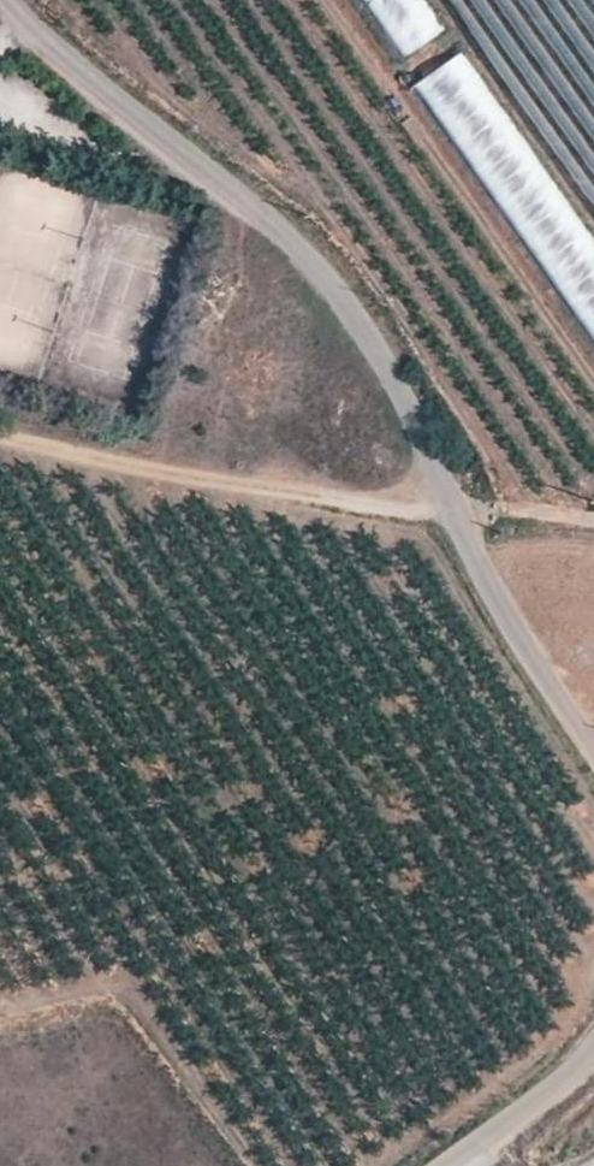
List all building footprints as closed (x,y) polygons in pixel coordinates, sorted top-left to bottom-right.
[(416,87),(440,119),(484,86),(460,54),(416,87)]
